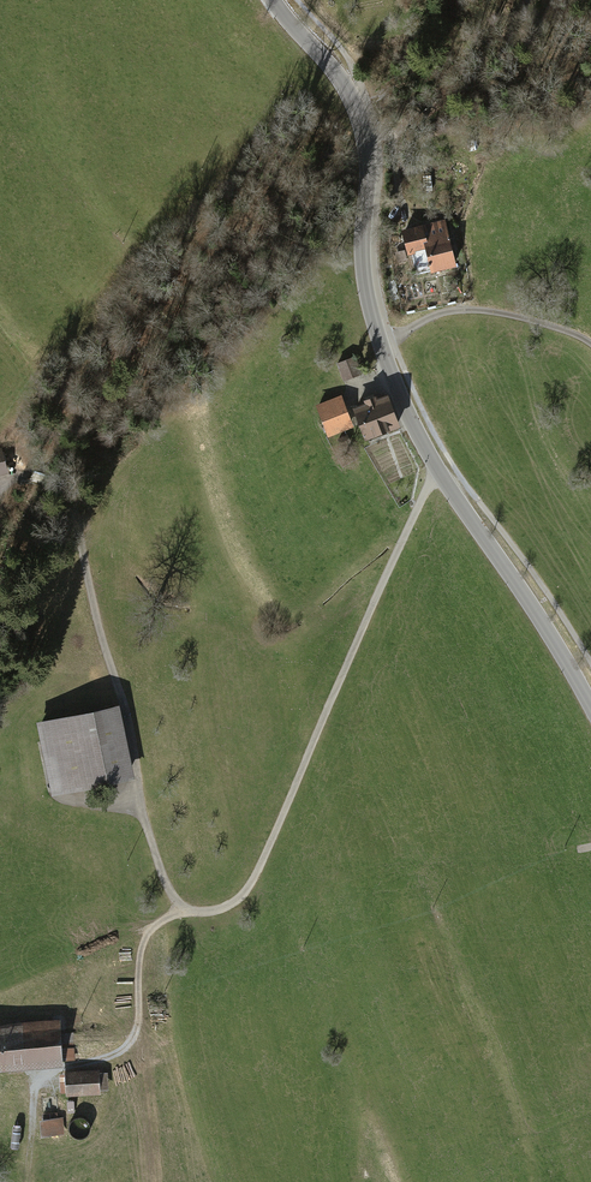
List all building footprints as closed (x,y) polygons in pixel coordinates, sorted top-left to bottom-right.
[(425,243),(450,237),(446,219),(402,230),(408,256),(413,255),(416,254),(416,251),(426,248),(425,243)] [(458,267),(450,237),(425,243),(426,248),(416,251),(416,254),(413,255),(417,274),(431,271),(432,273),(458,267)] [(394,247),(397,261),(408,259),(405,245),(394,247)] [(355,356),(337,363),(344,382),(362,375),(355,356)] [(401,427),(388,394),(378,398),(377,396),(364,401),(365,403),(353,408),(365,441),(401,427)] [(354,427),(342,395),(316,405),(328,437),(354,427)] [(8,473),(2,447),(0,448),(0,476),(8,473)] [(119,705),(36,723),(51,797),(135,779),(119,705)] [(60,1018),(0,1022),(0,1069),(63,1064),(63,1060),(61,1033),(60,1018)] [(74,1032),(61,1033),(63,1060),(76,1060),(74,1032)] [(60,1091),(66,1091),(66,1095),(101,1094),(101,1089),(108,1089),(108,1071),(99,1072),(99,1069),(65,1070),(65,1073),(59,1073),(60,1091)] [(63,1116),(39,1118),(41,1135),(64,1134),(63,1116)]
